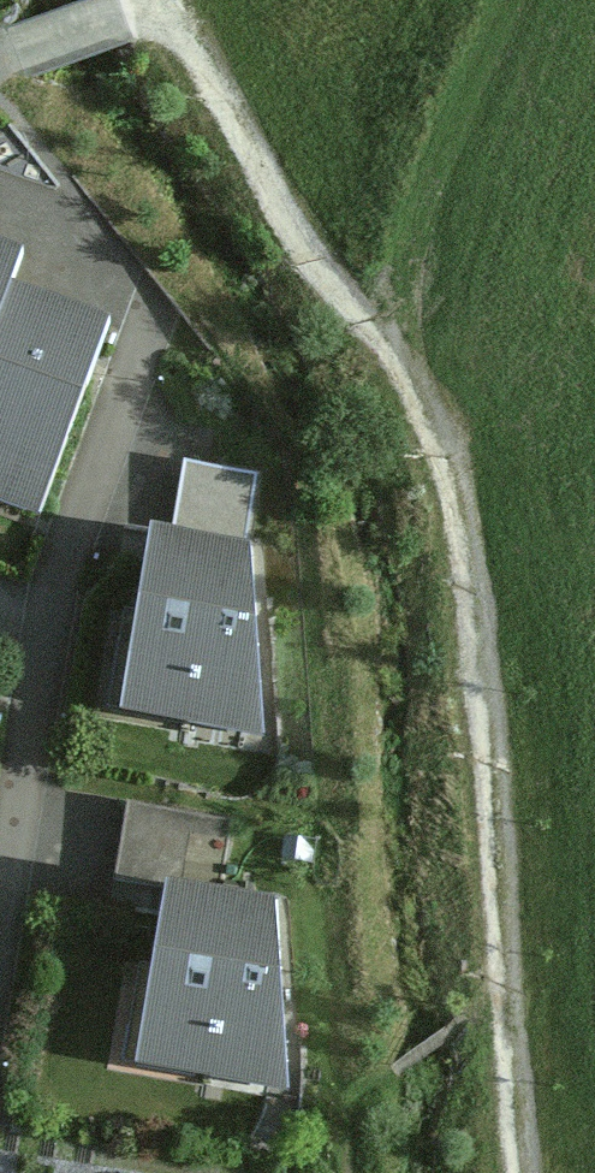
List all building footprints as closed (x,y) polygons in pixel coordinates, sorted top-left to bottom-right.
[(29,295),(41,265),(0,250),(0,513),(47,531),(123,331),(29,295)] [(247,554),(158,542),(128,714),(263,737),(247,554)] [(265,906),(175,894),(146,1066),(281,1089),(265,906)]
